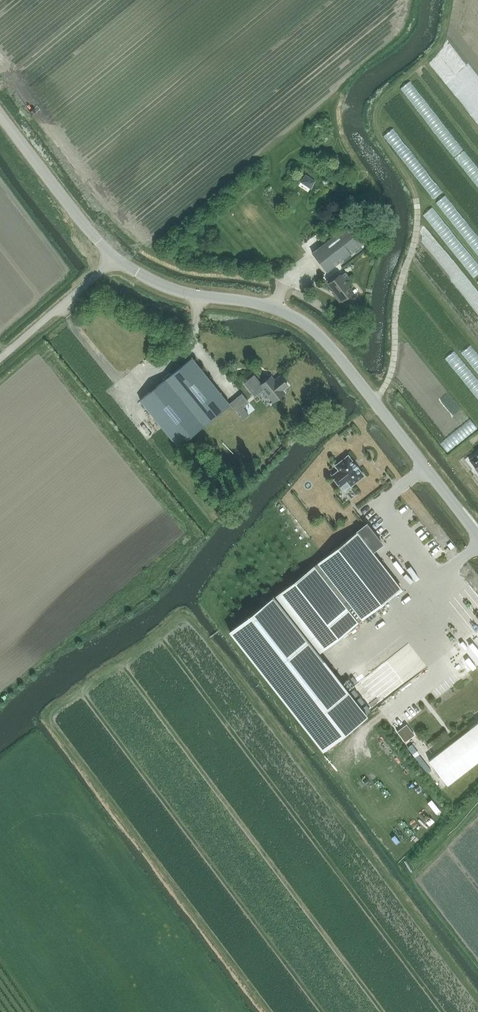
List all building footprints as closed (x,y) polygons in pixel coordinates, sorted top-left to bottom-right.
[(310,180),(301,179),(301,187),(310,187),(310,180)] [(350,254),(365,242),(350,223),(312,253),(327,272),(342,260),(344,262),(351,256),(350,254)] [(340,276),(328,284),(337,294),(335,295),(340,302),(353,292),(340,276)] [(178,447),(230,405),(192,357),(140,399),(178,447)] [(275,380),(271,376),(262,384),(259,381),(254,386),(259,392),(264,389),(274,402),(285,393),(283,390),(288,385),(280,375),(275,380)] [(469,460),(477,471),(477,453),(469,460)] [(332,475),(340,486),(344,490),(351,485),(352,484),(363,475),(363,476),(364,475),(363,474),(358,467),(357,466),(355,464),(355,463),(354,463),(349,456),(348,455),(347,455),(347,456),(336,464),(335,465),(336,466),(336,465),(339,470),(332,475)] [(367,524),(230,631),(322,749),(367,715),(348,691),(355,685),(349,677),(342,683),(324,660),(324,659),(319,653),(401,588),(372,551),(382,543),(367,524)] [(364,633),(372,625),(368,622),(360,629),(364,633)] [(338,642),(325,652),(328,656),(341,646),(338,642)] [(429,760),(447,784),(477,760),(477,722),(429,760)]
